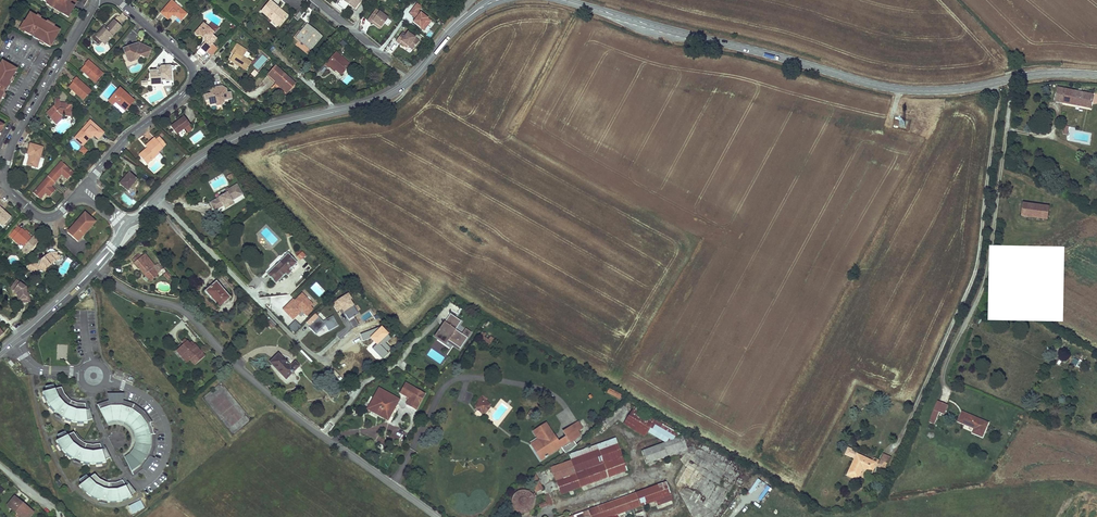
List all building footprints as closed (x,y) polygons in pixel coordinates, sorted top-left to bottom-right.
[(47,2),(46,3),(50,5),(50,4),(54,7),(64,12),(63,14),(68,17),(78,1),(76,0),(44,0),(47,2)] [(173,0),(162,13),(169,19),(174,15),(175,16),(177,15),(183,20),(188,13),(173,0)] [(279,8),(270,0),(261,11),(272,20),(275,20),(280,24),(287,16),(281,10),(280,11),(278,9),(279,8)] [(354,9),(361,0),(343,0),(354,9)] [(422,6),(417,3),(409,13),(416,18),(413,22),(424,30),(429,24),(427,22),(430,19),(418,10),(422,6)] [(376,9),(367,20),(371,23),(373,21),(381,27),(388,18),(376,9)] [(60,31),(31,13),(25,22),(24,22),(20,29),(51,47),(60,31)] [(122,26),(114,19),(105,28),(104,27),(98,34),(97,33),(95,31),(92,35),(92,40),(96,42),(99,42),(100,41),(104,36),(109,40),(122,26)] [(213,24),(210,27),(205,23),(198,31),(202,35),(205,35),(206,37),(207,42),(202,47),(207,52),(208,51),(214,45),(213,44),(218,39),(214,35),(220,28),(213,24)] [(321,36),(307,24),(296,38),(300,41),(301,40),(311,48),(321,36)] [(105,26),(104,25),(97,33),(98,34),(104,27),(105,26)] [(405,35),(402,32),(395,41),(399,44),(400,43),(404,46),(405,45),(408,46),(412,50),(419,41),(407,32),(405,35)] [(109,40),(104,36),(100,41),(105,44),(109,40)] [(311,48),(301,40),(300,41),(310,49),(311,48)] [(151,48),(141,43),(140,46),(138,45),(135,47),(134,44),(124,48),(125,53),(127,52),(131,62),(139,58),(141,55),(147,57),(151,48)] [(248,50),(238,43),(235,47),(237,49),(235,53),(231,59),(237,64),(238,62),(241,64),(240,65),(247,70),(253,61),(244,56),(248,50)] [(219,49),(214,45),(208,51),(213,56),(219,49)] [(350,64),(339,55),(335,59),(332,56),(325,64),(329,67),(329,66),(330,65),(336,70),(342,75),(350,64)] [(104,73),(89,59),(85,63),(86,64),(82,69),(96,82),(104,73)] [(2,61),(0,65),(0,102),(11,82),(13,83),(15,79),(13,78),(18,70),(2,61)] [(167,66),(162,66),(162,70),(158,71),(151,71),(152,84),(162,83),(161,80),(173,80),(171,69),(167,70),(167,66)] [(296,84),(277,66),(269,75),(279,83),(278,84),(285,91),(290,85),(293,87),(296,84)] [(279,83),(269,75),(268,76),(278,84),(279,83)] [(92,90),(76,77),(74,80),(75,81),(70,87),(84,99),(92,90)] [(233,98),(232,92),(228,93),(227,89),(225,87),(215,89),(215,91),(215,93),(212,93),(205,94),(206,100),(211,100),(212,105),(215,104),(224,102),(224,100),(233,98)] [(135,100),(121,88),(110,101),(114,105),(117,101),(127,110),(131,105),(135,100)] [(1093,95),(1057,88),(1055,101),(1071,104),(1084,107),(1085,107),(1086,100),(1092,101),(1093,95)] [(68,104),(68,103),(61,102),(61,98),(56,98),(56,105),(46,114),(57,125),(63,119),(63,116),(72,117),(73,105),(68,104)] [(191,125),(185,116),(179,120),(180,122),(178,124),(177,122),(172,126),(178,134),(191,125)] [(95,136),(99,139),(105,133),(91,121),(76,137),(83,144),(93,133),(95,136)] [(92,139),(95,136),(93,133),(83,144),(76,137),(75,139),(84,146),(91,138),(92,139)] [(164,148),(155,138),(146,146),(148,148),(150,150),(148,151),(141,157),(148,164),(157,156),(156,155),(160,152),(164,148)] [(43,147),(31,144),(28,154),(30,155),(27,165),(38,167),(43,147)] [(78,152),(85,155),(88,149),(81,146),(78,152)] [(150,150),(148,148),(140,155),(141,157),(148,151),(150,150)] [(75,172),(62,161),(48,176),(34,193),(40,198),(45,192),(46,193),(51,197),(57,190),(53,187),(56,183),(63,175),(64,173),(70,178),(75,172)] [(139,180),(130,172),(120,184),(129,191),(139,180)] [(243,195),(237,185),(226,192),(227,193),(209,203),(214,212),(224,206),(233,201),(243,195)] [(120,198),(131,206),(134,201),(124,193),(120,198)] [(235,204),(233,201),(224,206),(226,209),(235,204)] [(1021,216),(1047,219),(1049,206),(1023,202),(1021,216)] [(0,207),(0,223),(4,226),(12,217),(0,207)] [(73,225),(67,232),(77,241),(83,235),(84,235),(87,232),(86,232),(91,225),(91,222),(91,219),(89,216),(86,215),(82,216),(80,217),(79,220),(78,225),(75,228),(73,226),(73,225)] [(18,227),(10,237),(13,240),(15,238),(22,244),(31,251),(40,240),(35,236),(33,238),(28,234),(26,232),(22,229),(22,230),(18,227)] [(22,244),(15,238),(13,240),(20,246),(22,244)] [(155,266),(143,251),(132,260),(145,275),(153,269),(155,266)] [(296,263),(288,255),(268,274),(276,282),(286,272),(288,274),(290,272),(288,270),(296,263)] [(53,256),(45,258),(38,264),(36,268),(27,265),(24,273),(27,274),(27,275),(34,278),(34,277),(42,280),(44,280),(45,280),(46,280),(46,279),(47,278),(43,276),(45,270),(46,271),(51,267),(50,266),(56,264),(55,259),(53,260),(53,256)] [(158,275),(153,269),(145,275),(150,281),(158,275)] [(167,271),(163,275),(168,280),(172,277),(167,271)] [(20,284),(17,281),(11,289),(14,292),(20,284)] [(230,297),(216,282),(206,291),(219,306),(230,297)] [(17,294),(18,305),(29,304),(28,295),(27,295),(26,289),(20,284),(14,292),(17,294)] [(292,299),(283,308),(292,316),(301,308),(307,314),(312,309),(309,306),(312,303),(302,294),(296,299),(294,301),(293,300),(292,299)] [(343,313),(343,312),(348,320),(358,314),(346,295),(332,304),(337,312),(341,310),(343,313)] [(333,316),(323,321),(315,313),(306,322),(310,326),(309,327),(316,334),(325,325),(328,331),(338,326),(333,316)] [(462,320),(451,313),(445,322),(448,324),(446,327),(443,325),(438,333),(450,340),(462,348),(473,331),(467,327),(463,333),(456,329),(462,320)] [(295,320),(288,327),(294,333),(301,326),(295,320)] [(450,340),(438,333),(435,337),(447,344),(450,340)] [(491,346),(493,338),(478,333),(476,341),(491,346)] [(375,350),(363,337),(359,341),(356,338),(347,346),(354,353),(357,350),(360,353),(366,359),(375,350)] [(190,342),(187,338),(183,341),(185,343),(177,349),(182,355),(186,352),(191,358),(191,359),(195,364),(206,356),(196,343),(195,344),(193,346),(190,342)] [(57,344),(56,359),(67,360),(67,345),(57,344)] [(191,358),(186,352),(182,355),(188,361),(191,359),(191,358)] [(300,367),(295,362),(291,366),(279,354),(270,362),(287,379),(300,367)] [(406,383),(400,393),(408,397),(407,399),(409,400),(406,404),(416,409),(425,394),(406,383)] [(64,394),(62,388),(55,390),(53,385),(45,387),(46,391),(42,392),(47,404),(55,414),(62,418),(73,422),(87,423),(87,421),(93,419),(90,409),(86,410),(85,404),(77,403),(71,401),(69,400),(64,394)] [(607,392),(618,398),(620,393),(609,388),(607,392)] [(399,400),(379,389),(368,409),(388,419),(394,409),(396,404),(399,400)] [(108,401),(97,405),(107,423),(113,421),(119,421),(125,423),(130,426),(133,431),(135,437),(135,443),(133,449),(129,453),(124,457),(133,476),(142,469),(146,472),(150,465),(154,459),(151,457),(155,446),(155,434),(154,434),(150,423),(152,422),(145,412),(134,404),(123,401),(124,394),(107,394),(108,401)] [(483,398),(481,396),(474,406),(476,407),(475,409),(480,413),(481,411),(485,414),(491,407),(489,405),(491,403),(486,400),(487,398),(484,396),(483,398)] [(947,405),(937,401),(930,419),(935,421),(939,412),(943,414),(947,405)] [(655,421),(633,408),(623,425),(645,438),(647,433),(655,421)] [(988,423),(962,412),(958,421),(974,428),(972,432),(982,436),(988,423)] [(530,444),(540,460),(568,442),(570,444),(580,434),(578,430),(582,428),(578,421),(562,432),(565,437),(557,441),(545,423),(532,431),(537,439),(530,444)] [(683,436),(655,421),(647,433),(664,443),(683,436)] [(77,439),(74,433),(67,436),(65,432),(57,435),(59,439),(55,441),(62,452),(72,459),(79,462),(91,464),(105,463),(104,460),(110,458),(105,449),(101,450),(99,444),(92,445),(85,444),(83,443),(77,439)] [(664,443),(641,452),(646,465),(688,449),(683,436),(664,443)] [(570,461),(617,445),(615,439),(567,455),(570,461)] [(627,472),(617,445),(570,461),(549,468),(554,482),(555,482),(560,495),(627,472)] [(855,450),(848,447),(845,453),(852,456),(855,450)] [(891,457),(883,453),(880,460),(878,464),(886,468),(891,457)] [(873,461),(857,454),(855,458),(847,475),(857,479),(862,468),(872,473),(875,465),(876,463),(873,461)] [(880,460),(875,458),(873,461),(876,463),(875,465),(885,470),(886,468),(878,464),(880,460)] [(543,489),(535,473),(527,477),(536,493),(543,489)] [(100,480),(95,475),(89,479),(86,476),(79,480),(81,484),(78,486),(87,496),(98,501),(106,503),(118,502),(131,498),(130,496),(135,492),(129,484),(125,487),(122,481),(115,483),(108,483),(106,483),(100,480)] [(672,500),(665,482),(655,486),(660,499),(633,509),(635,514),(672,500)] [(589,510),(569,516),(608,516),(620,513),(627,511),(633,509),(660,499),(655,486),(589,510)] [(525,491),(522,491),(518,492),(515,493),(513,496),(511,499),(511,502),(511,506),(513,509),(515,512),(518,514),(521,514),(525,514),(528,513),(531,511),(533,508),(534,505),(534,501),(533,498),(531,495),(529,493),(525,491)] [(15,496),(7,506),(21,516),(30,516),(34,512),(29,508),(28,509),(20,503),(21,502),(15,496)] [(140,500),(127,506),(132,514),(144,508),(140,500)]
